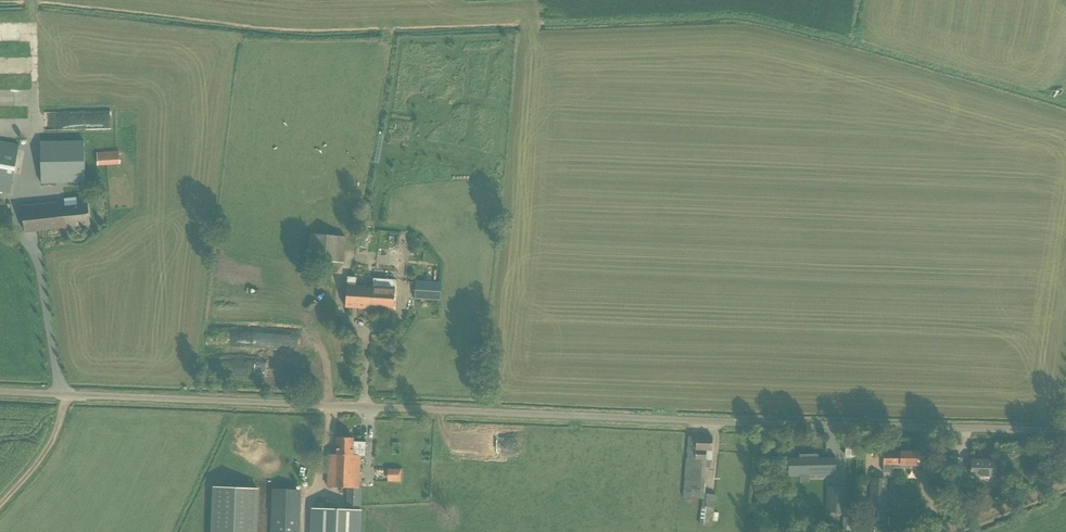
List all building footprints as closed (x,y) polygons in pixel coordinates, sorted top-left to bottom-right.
[(24,75),(23,65),(19,55),(18,51),(6,52),(0,55),(0,90),(2,90),(15,84),(15,79),(24,75)] [(10,105),(17,104),(17,95),(9,95),(10,105)] [(106,110),(51,111),(52,129),(95,128),(95,130),(106,130),(106,110)] [(85,183),(84,141),(40,141),(41,184),(85,183)] [(10,193),(19,145),(0,142),(0,192),(10,193)] [(96,152),(98,166),(120,165),(119,151),(96,152)] [(64,200),(21,205),(24,232),(90,225),(86,195),(77,196),(77,197),(64,198),(64,200)] [(346,297),(345,308),(394,311),(395,289),(393,289),(393,286),(395,286),(396,280),(373,279),(372,288),(355,287),(356,278),(347,277),(347,283),(349,283),(349,286),(346,286),(346,297)] [(414,300),(439,301),(440,302),(442,283),(415,281),(414,300)] [(686,458),(683,498),(685,498),(685,500),(691,501),(691,499),(702,499),(698,524),(711,526),(712,522),(717,522),(719,513),(714,512),(716,495),(705,493),(706,467),(710,468),(711,462),(712,438),(689,436),(688,459),(686,458)] [(361,505),(361,499),(361,488),(359,488),(360,457),(366,457),(366,443),(353,442),(353,438),(337,438),(337,455),(329,454),(328,465),(328,487),(348,488),(347,510),(327,509),(314,508),(313,531),(360,531),(361,505)] [(920,466),(920,452),(884,452),(883,472),(894,473),(894,468),(911,468),(911,466),(920,466)] [(835,473),(835,458),(788,459),(788,474),(835,473)] [(948,460),(948,487),(948,495),(962,495),(962,487),(962,460),(948,460)] [(970,469),(970,472),(970,476),(995,477),(996,461),(971,460),(971,469),(970,469)] [(382,468),(382,480),(396,481),(396,468),(382,468)] [(885,511),(886,478),(871,478),(870,511),(885,511)] [(212,487),(211,531),(257,531),(258,488),(212,487)] [(843,513),(844,489),(828,488),(828,512),(843,513)] [(271,531),(299,531),(301,491),(272,490),(271,531)]
